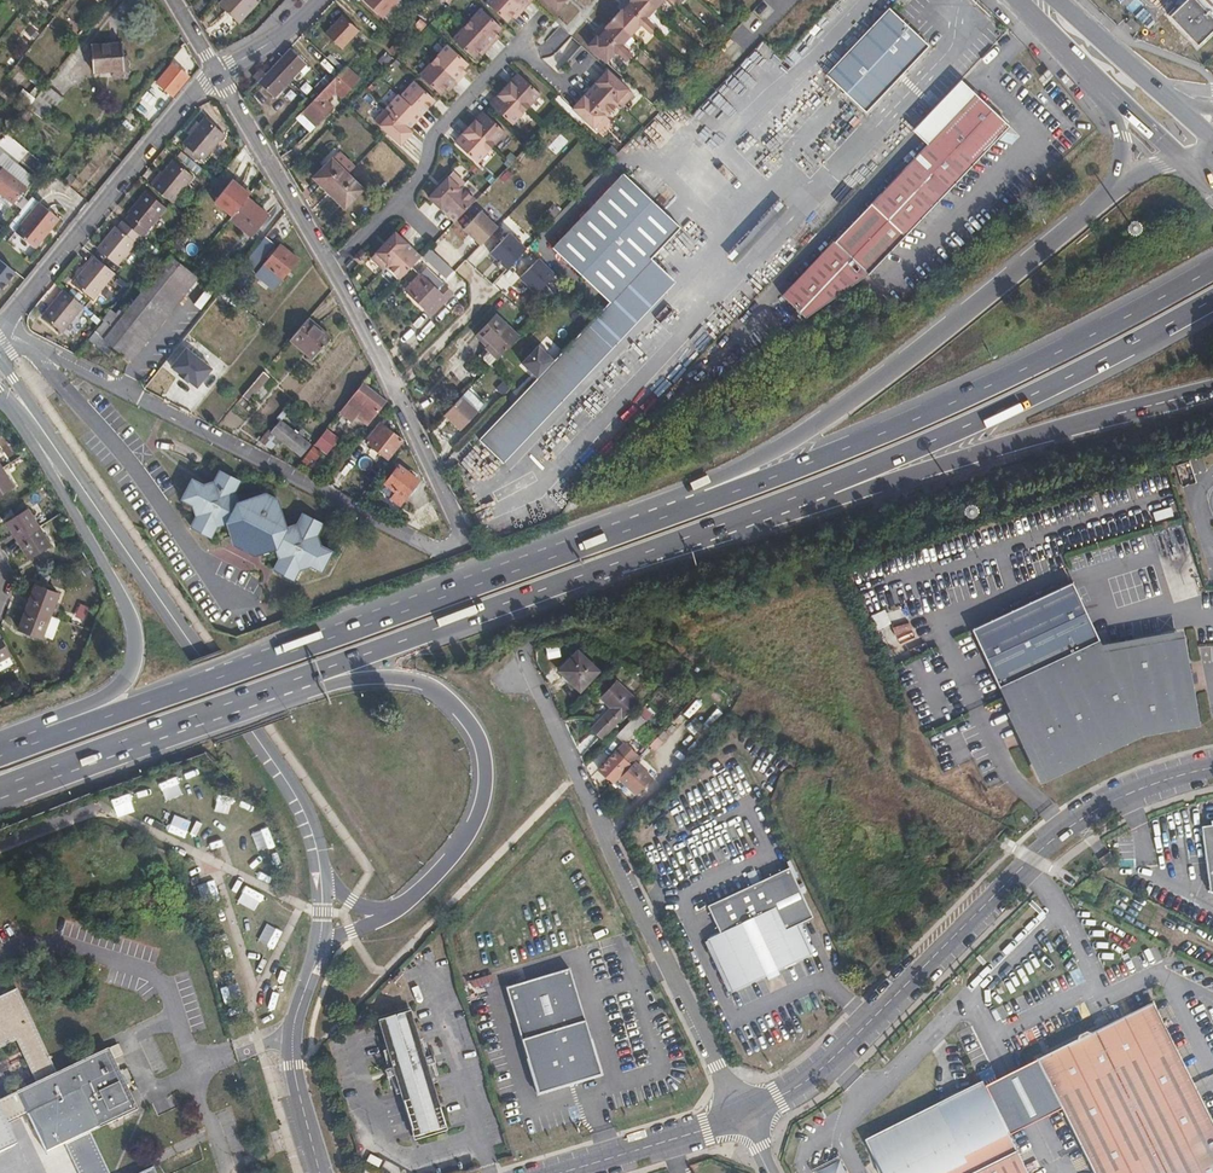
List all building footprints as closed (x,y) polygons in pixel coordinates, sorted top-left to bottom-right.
[(220,4),(239,22),(258,2),(255,0),(224,0),(220,4)] [(382,18),(399,0),(363,0),(382,18)] [(432,2),(441,10),(447,3),(444,0),(434,0),(432,2)] [(533,0),(487,0),(485,3),(507,22),(512,16),(516,19),(533,0)] [(533,0),(580,43),(584,38),(608,60),(617,51),(622,45),(641,24),(647,18),(663,0),(533,0)] [(1169,16),(1197,45),(1212,30),(1212,0),(1185,0),(1169,16)] [(889,7),(826,75),(866,112),(929,46),(889,7)] [(480,8),(452,39),(474,58),(479,52),(482,55),(500,37),(496,34),(502,28),(480,8)] [(342,15),(325,33),(342,49),(359,31),(342,15)] [(1134,31),(1140,26),(1131,17),(1126,23),(1134,31)] [(657,27),(647,18),(641,24),(651,34),(657,27)] [(31,26),(26,32),(35,39),(40,34),(31,26)] [(124,70),(123,53),(123,42),(91,45),(92,72),(111,71),(124,70)] [(447,44),(419,75),(440,94),(446,88),(449,91),(466,73),(463,70),(469,64),(447,44)] [(632,54),(622,45),(617,51),(626,61),(632,54)] [(306,63),(290,48),(274,65),(258,82),(274,98),(293,77),(297,81),(302,75),(298,72),(306,63)] [(128,53),(123,53),(124,70),(111,71),(111,76),(130,74),(128,53)] [(173,63),(157,83),(173,97),(189,77),(173,63)] [(346,66),(341,71),(328,84),(296,118),(310,131),(333,107),(326,101),(335,91),(341,97),(359,79),(346,66)] [(606,68),(570,106),(598,132),(609,119),(606,116),(618,103),(622,106),(633,94),(606,68)] [(30,80),(42,91),(47,85),(34,75),(30,80)] [(503,100),(495,108),(512,124),(541,94),(523,78),(515,87),(512,83),(500,97),(503,100)] [(23,88),(35,99),(42,91),(30,80),(23,88)] [(961,80),(913,131),(927,144),(976,94),(961,80)] [(399,94),(375,121),(401,145),(412,132),(409,129),(435,100),(414,81),(400,96),(399,94)] [(47,85),(28,108),(44,121),(63,98),(47,85)] [(148,92),(142,99),(151,107),(157,99),(148,92)] [(781,295),(805,318),(868,274),(1009,126),(976,94),(927,144),(781,295)] [(27,111),(22,118),(27,122),(33,115),(27,111)] [(468,138),(460,147),(477,163),(505,132),(488,116),(480,125),(477,122),(465,135),(468,138)] [(189,135),(178,149),(198,166),(225,135),(204,117),(189,135)] [(310,131),(296,118),(288,126),(302,139),(310,131)] [(526,147),(499,174),(472,203),(495,225),(549,170),(548,169),(535,156),(526,147)] [(542,148),(535,156),(548,169),(556,161),(542,148)] [(328,155),(332,159),(347,174),(354,167),(334,149),(328,155)] [(0,156),(0,165),(27,187),(32,181),(1,155),(0,156)] [(347,174),(332,159),(313,178),(344,208),(363,189),(347,174)] [(173,160),(152,186),(172,203),(194,177),(173,160)] [(12,205),(13,205),(27,187),(0,165),(0,194),(12,205)] [(429,197),(455,221),(472,203),(475,199),(462,187),(465,183),(453,172),(429,197)] [(609,302),(651,258),(680,228),(623,173),(552,248),(609,302)] [(70,174),(64,182),(70,187),(76,179),(70,174)] [(145,191),(122,220),(141,236),(142,237),(166,208),(145,191)] [(0,194),(0,202),(9,209),(12,205),(0,194)] [(247,197),(229,219),(251,237),(270,216),(247,197)] [(32,198),(9,227),(37,249),(60,220),(32,198)] [(428,249),(434,255),(448,268),(453,272),(496,226),(495,225),(472,203),(455,222),(428,249)] [(141,236),(122,220),(116,227),(115,226),(96,249),(117,265),(141,236)] [(386,266),(400,279),(421,257),(395,232),(371,258),(383,270),(386,266)] [(527,249),(510,233),(490,254),(496,259),(493,262),(500,269),(503,266),(508,270),(527,249)] [(266,236),(223,289),(232,297),(252,273),(250,272),(274,243),(266,236)] [(280,244),(256,275),(274,289),(298,259),(280,244)] [(362,249),(353,258),(361,266),(365,263),(360,258),(366,252),(362,249)] [(428,249),(411,267),(416,273),(430,260),(434,255),(428,249)] [(448,268),(434,255),(428,262),(442,274),(448,268)] [(115,273),(94,256),(73,282),(93,299),(115,273)] [(88,340),(115,361),(188,270),(170,256),(124,313),(119,309),(115,313),(111,309),(102,320),(103,321),(88,340)] [(609,302),(597,315),(479,439),(497,457),(670,276),(651,258),(609,302)] [(16,273),(0,259),(0,291),(16,273)] [(556,274),(539,259),(519,279),(536,295),(556,274)] [(425,269),(419,275),(429,284),(436,278),(425,269)] [(188,270),(115,361),(116,362),(122,355),(131,362),(198,278),(188,270)] [(429,284),(419,275),(405,290),(432,315),(452,293),(436,278),(429,284)] [(119,278),(116,282),(122,287),(117,293),(121,296),(130,286),(119,278)] [(62,333),(84,306),(63,289),(42,316),(62,333)] [(490,350),(498,357),(519,335),(497,313),(479,332),(494,346),(491,350),(490,350)] [(331,338),(308,318),(291,339),(290,340),(313,359),(331,338)] [(95,319),(89,326),(93,329),(99,322),(95,319)] [(494,346),(479,332),(476,335),(491,350),(494,346)] [(186,349),(171,368),(179,374),(179,375),(188,382),(189,381),(198,388),(213,370),(186,349)] [(498,357),(490,350),(486,355),(486,358),(490,362),(494,362),(498,357)] [(263,372),(243,396),(249,401),(250,400),(269,377),(263,372)] [(363,383),(348,403),(370,420),(386,401),(363,383)] [(460,430),(478,411),(462,395),(444,414),(460,430)] [(370,420),(348,403),(345,406),(368,423),(370,420)] [(280,421),(271,432),(283,442),(301,456),(310,444),(302,438),(297,434),(280,421)] [(372,434),(365,442),(387,459),(403,440),(383,424),(374,436),(372,434)] [(300,429),(297,434),(302,438),(305,433),(300,429)] [(326,429),(314,444),(327,454),(339,439),(326,429)] [(283,442),(271,432),(268,430),(258,441),(265,446),(273,450),(277,443),(280,445),(283,442)] [(310,468),(323,454),(315,446),(302,460),(310,468)] [(399,465),(384,484),(396,492),(391,499),(400,505),(419,480),(399,465)] [(0,469),(0,496),(14,487),(2,468),(0,469)] [(228,505),(238,503),(235,491),(240,481),(220,471),(214,482),(203,485),(192,479),(182,499),(193,506),(196,517),(191,527),(211,537),(217,526),(228,505)] [(263,553),(276,548),(287,528),(278,500),(266,494),(238,503),(228,505),(217,526),(227,523),(231,536),(263,553)] [(5,522),(17,541),(39,527),(27,508),(5,522)] [(287,528),(276,548),(279,559),(274,569),(294,580),(300,569),(310,566),(322,572),(332,551),(321,545),(318,534),(323,524),(302,514),(297,524),(287,528)] [(39,527),(17,541),(29,560),(52,546),(39,527)] [(35,579),(27,602),(51,611),(60,588),(35,579)] [(1072,582),(972,629),(1010,711),(1014,709),(1043,774),(1140,729),(1192,720),(1177,639),(1105,651),(1072,582)] [(26,607),(18,630),(42,639),(43,636),(53,640),(60,620),(26,607)] [(9,656),(10,656),(0,638),(0,662),(9,656)] [(578,650),(558,671),(580,692),(599,671),(578,650)] [(9,656),(0,662),(0,671),(14,663),(9,656)] [(611,708),(592,728),(602,738),(637,700),(617,681),(601,698),(611,708)] [(652,713),(644,706),(637,713),(645,720),(652,713)] [(645,720),(637,713),(619,732),(627,740),(645,720)] [(659,744),(654,740),(649,746),(654,750),(659,744)] [(598,770),(613,784),(618,779),(634,761),(639,756),(624,742),(598,770)] [(653,778),(634,761),(618,779),(636,795),(653,778)] [(1202,828),(1210,892),(1212,894),(1212,822),(1211,823),(1212,827),(1202,828)] [(1103,867),(1114,859),(1109,853),(1099,860),(1103,867)] [(789,869),(707,908),(720,935),(708,940),(732,992),(810,955),(797,926),(813,918),(789,869)] [(570,969),(506,988),(539,1095),(602,1075),(570,969)] [(14,1150),(12,1146),(18,1144),(9,1124),(28,1115),(46,1154),(65,1145),(78,1172),(110,1172),(91,1132),(132,1112),(134,1116),(139,1114),(138,1110),(114,1059),(123,1055),(118,1044),(109,1048),(57,1073),(17,988),(0,996),(0,1157),(14,1150)] [(1038,1061),(1094,1172),(1212,1172),(1212,1125),(1153,1004),(1090,1035),(1090,1034),(1086,1033),(1078,1037),(1077,1041),(1038,1061)] [(408,1012),(381,1020),(417,1137),(444,1129),(408,1012)] [(866,1141),(882,1172),(1027,1172),(1007,1133),(962,1156),(937,1106),(866,1141)] [(818,1172),(848,1172),(842,1158),(816,1169),(818,1172)]
